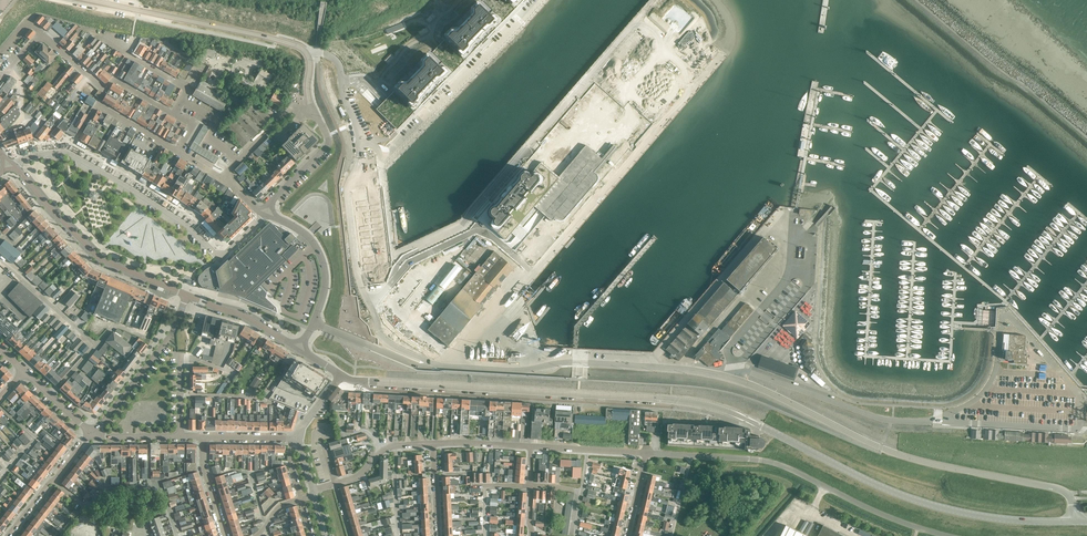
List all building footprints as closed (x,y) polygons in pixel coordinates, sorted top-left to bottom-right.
[(376,110),(391,124),(397,130),(418,108),(453,73),(465,60),(488,37),(504,21),(516,9),(524,0),(484,0),(483,1),(445,40),(444,40),(444,41),(440,45),(436,49),(432,53),(394,91),(394,92),(385,101),(383,103),(382,103),(380,106),(377,109),(376,110)] [(40,15),(34,21),(39,25),(44,19),(45,20),(47,17),(43,16),(42,17),(40,15)] [(47,21),(50,18),(47,17),(45,20),(40,26),(45,30),(47,32),(51,27),(49,25),(50,24),(47,21)] [(404,28),(402,23),(386,30),(388,35),(404,28)] [(68,33),(65,36),(67,38),(77,27),(76,25),(75,25),(68,33)] [(24,46),(36,33),(31,29),(25,36),(27,38),(23,42),(24,43),(22,45),(24,46)] [(69,40),(63,47),(69,51),(75,45),(71,42),(78,35),(77,35),(76,33),(75,33),(69,40)] [(63,38),(59,43),(63,47),(69,40),(67,38),(65,36),(63,38)] [(94,38),(88,44),(86,47),(90,50),(92,47),(93,47),(98,42),(94,38)] [(136,46),(132,52),(135,54),(142,58),(147,49),(143,46),(147,39),(144,39),(140,38),(137,44),(140,46),(138,48),(136,46)] [(90,60),(90,59),(93,56),(91,54),(95,51),(94,50),(101,42),(99,40),(98,42),(93,47),(92,49),(92,48),(86,55),(80,62),(85,66),(90,60)] [(48,49),(42,44),(35,52),(37,54),(36,55),(39,58),(40,57),(48,64),(56,56),(52,53),(53,52),(49,49),(48,49)] [(147,49),(142,58),(148,61),(151,55),(148,52),(149,51),(152,46),(150,44),(149,44),(147,49)] [(155,48),(151,55),(148,61),(153,64),(158,56),(155,54),(157,50),(158,51),(161,46),(158,44),(155,48)] [(76,58),(82,52),(84,49),(78,45),(75,49),(77,50),(72,55),(76,58)] [(158,56),(153,64),(159,68),(164,59),(160,57),(163,51),(165,52),(166,49),(163,47),(158,56)] [(203,64),(204,65),(208,56),(212,58),(216,51),(205,49),(198,61),(203,64)] [(165,62),(171,52),(169,50),(164,59),(159,68),(164,71),(168,64),(165,62)] [(85,56),(82,52),(76,58),(80,62),(86,55),(85,56)] [(92,61),(90,60),(85,66),(88,68),(93,62),(99,55),(97,53),(93,58),(94,59),(92,61)] [(93,62),(88,68),(93,73),(98,67),(107,56),(103,53),(98,59),(100,61),(96,65),(93,62)] [(174,54),(168,64),(164,71),(170,74),(174,67),(170,65),(176,55),(174,54)] [(28,55),(23,60),(27,64),(28,63),(30,65),(34,61),(28,55)] [(174,67),(170,74),(176,78),(180,71),(176,69),(182,58),(180,57),(174,67)] [(101,69),(98,67),(93,73),(98,77),(106,66),(108,65),(111,61),(107,59),(105,62),(106,63),(101,69)] [(123,80),(133,86),(139,76),(142,72),(144,68),(134,62),(131,67),(129,71),(127,74),(123,80)] [(187,63),(183,69),(188,71),(189,72),(192,66),(191,66),(187,63)] [(52,86),(56,90),(66,78),(68,76),(70,78),(76,71),(74,69),(69,65),(52,86)] [(106,66),(98,77),(106,84),(112,77),(105,71),(106,70),(107,71),(110,67),(108,65),(106,66)] [(127,74),(129,71),(125,68),(126,66),(125,65),(117,77),(123,80),(126,74),(127,74)] [(250,89),(261,96),(261,95),(272,76),(261,70),(253,83),(250,89)] [(70,85),(65,91),(69,94),(74,89),(73,89),(83,77),(76,71),(70,78),(69,79),(71,81),(72,81),(75,83),(74,84),(73,84),(71,86),(70,85)] [(30,90),(42,77),(38,74),(35,77),(34,78),(33,79),(32,81),(30,83),(28,85),(26,87),(30,90)] [(0,90),(0,95),(3,91),(7,94),(16,82),(17,81),(11,76),(5,83),(5,84),(1,89),(0,90)] [(247,88),(250,89),(253,83),(241,77),(238,82),(242,85),(242,86),(247,88)] [(138,78),(133,86),(138,89),(143,81),(138,78)] [(143,81),(138,89),(143,92),(149,81),(144,79),(143,81)] [(150,79),(149,81),(143,92),(148,95),(152,88),(148,87),(152,80),(150,79)] [(43,99),(52,86),(47,82),(43,88),(42,88),(37,95),(43,99)] [(118,99),(120,96),(124,90),(113,83),(110,89),(118,94),(116,98),(118,99)] [(167,87),(165,92),(159,101),(164,104),(170,96),(172,91),(175,86),(170,83),(167,87)] [(227,101),(199,84),(195,90),(192,96),(221,112),(227,101)] [(149,95),(154,98),(158,91),(159,89),(155,86),(153,89),(149,95)] [(158,91),(154,98),(159,101),(165,92),(159,89),(158,91)] [(282,99),(284,96),(277,92),(275,95),(274,94),(271,98),(269,97),(270,96),(265,93),(263,96),(261,95),(261,96),(279,106),(281,103),(282,103),(283,101),(282,100),(283,99),(282,99)] [(108,105),(112,97),(107,94),(102,101),(108,105)] [(0,103),(0,111),(4,114),(17,98),(13,95),(10,100),(5,96),(2,100),(0,103)] [(88,96),(84,102),(92,107),(96,101),(88,96)] [(113,108),(117,110),(120,106),(123,100),(122,99),(123,97),(120,96),(118,99),(117,101),(113,108)] [(170,96),(164,104),(170,108),(174,101),(170,99),(172,97),(170,96)] [(112,97),(108,105),(113,108),(117,101),(118,99),(116,98),(115,97),(114,99),(112,97)] [(120,106),(117,110),(122,113),(127,105),(130,100),(128,99),(126,101),(127,101),(126,102),(123,100),(120,106)] [(242,148),(271,119),(252,99),(222,127),(242,148)] [(142,100),(136,111),(131,119),(136,122),(147,103),(142,100)] [(136,107),(134,110),(136,111),(142,100),(141,100),(139,102),(137,101),(134,106),(136,107)] [(150,105),(147,103),(136,122),(146,127),(154,113),(148,110),(146,113),(150,105)] [(31,114),(35,109),(29,104),(24,110),(27,113),(28,112),(31,114)] [(127,105),(122,113),(126,116),(131,108),(127,105)] [(1,133),(14,122),(16,120),(20,115),(20,113),(14,107),(8,112),(9,112),(0,119),(0,133),(1,133)] [(136,111),(131,108),(126,116),(131,119),(136,111)] [(154,113),(146,127),(150,130),(155,122),(153,120),(154,118),(156,115),(158,117),(159,115),(162,112),(157,109),(155,112),(154,113)] [(76,116),(79,117),(77,120),(79,121),(75,127),(71,124),(66,132),(74,137),(83,122),(87,115),(82,112),(82,111),(79,110),(76,116)] [(23,131),(27,141),(33,139),(41,129),(47,122),(47,121),(41,115),(41,114),(39,112),(34,118),(37,119),(34,123),(29,129),(23,131)] [(100,122),(99,124),(102,126),(103,123),(103,122),(107,116),(101,113),(99,116),(98,119),(101,121),(100,122)] [(162,122),(155,133),(160,136),(165,128),(162,126),(164,122),(165,123),(166,121),(168,123),(171,117),(166,114),(164,118),(162,122)] [(41,129),(33,139),(36,142),(36,141),(41,141),(43,138),(46,141),(50,136),(48,134),(52,130),(51,129),(59,120),(53,115),(47,121),(47,122),(41,129)] [(102,126),(104,127),(104,128),(107,130),(110,123),(113,120),(107,116),(103,122),(103,123),(102,126)] [(57,127),(64,133),(65,132),(66,132),(71,124),(69,123),(68,125),(66,122),(65,121),(66,120),(64,119),(57,127)] [(79,140),(76,145),(85,150),(87,145),(97,129),(99,124),(96,122),(92,120),(91,119),(79,140)] [(157,119),(155,122),(150,130),(155,133),(162,122),(157,119)] [(494,214),(483,227),(511,246),(540,211),(552,222),(612,152),(574,119),(494,214)] [(179,127),(181,123),(176,120),(173,125),(173,126),(178,129),(179,127)] [(168,124),(165,128),(160,136),(165,139),(170,131),(167,129),(168,128),(170,125),(168,124)] [(809,125),(803,124),(797,157),(803,158),(809,125)] [(285,142),(300,158),(318,141),(303,125),(285,142)] [(13,132),(14,133),(18,144),(20,149),(29,146),(27,141),(23,131),(22,127),(13,130),(13,132)] [(57,127),(51,134),(58,140),(64,133),(57,127)] [(100,152),(106,156),(121,130),(115,127),(112,131),(106,143),(100,152)] [(97,129),(87,145),(88,146),(88,147),(90,148),(91,147),(95,149),(98,144),(101,139),(104,134),(97,129)] [(112,159),(109,163),(115,167),(116,165),(118,163),(136,132),(130,129),(127,133),(112,159)] [(178,129),(175,134),(170,142),(175,145),(180,137),(176,135),(177,133),(178,134),(180,130),(178,129)] [(112,131),(110,130),(104,140),(101,139),(98,144),(95,149),(96,150),(95,151),(98,152),(100,153),(100,152),(106,143),(112,131)] [(127,133),(121,130),(106,156),(112,159),(127,133)] [(170,131),(165,139),(170,142),(175,134),(170,131)] [(18,144),(14,133),(13,132),(9,133),(12,140),(8,141),(5,138),(1,141),(2,143),(2,144),(6,149),(18,144)] [(267,148),(273,142),(268,138),(263,143),(267,148)] [(300,158),(285,142),(281,146),(296,162),(300,158)] [(267,148),(263,143),(257,148),(262,153),(267,148)] [(153,162),(154,162),(156,164),(158,161),(162,154),(165,149),(159,146),(158,149),(160,150),(153,162)] [(129,149),(121,163),(142,175),(146,168),(150,161),(138,154),(140,151),(138,150),(139,148),(137,147),(134,152),(129,149)] [(262,154),(262,153),(257,148),(253,153),(258,158),(262,154)] [(278,153),(275,156),(288,169),(291,167),(292,167),(293,166),(293,164),(294,164),(287,156),(284,159),(278,153)] [(279,164),(276,167),(283,175),(284,174),(285,174),(286,173),(286,172),(288,169),(275,156),(273,158),(279,164)] [(179,158),(175,166),(179,168),(172,179),(168,177),(161,189),(169,194),(179,176),(183,170),(187,163),(179,158)] [(142,175),(141,177),(148,180),(152,172),(156,164),(153,162),(151,161),(150,161),(146,168),(142,175)] [(152,172),(148,180),(152,183),(159,171),(160,170),(157,168),(160,163),(158,161),(156,164),(152,172)] [(194,167),(187,163),(183,170),(186,171),(187,169),(191,171),(194,167)] [(240,176),(248,168),(243,163),(235,171),(240,176)] [(274,169),(268,174),(271,177),(276,182),(283,175),(276,167),(273,164),(271,166),(274,169)] [(159,171),(152,183),(157,186),(161,189),(168,177),(173,169),(170,167),(168,171),(165,175),(159,171)] [(194,167),(191,171),(190,173),(195,176),(199,171),(194,167)] [(199,182),(205,174),(200,171),(195,179),(199,182)] [(276,182),(271,177),(266,172),(264,174),(267,177),(265,179),(267,181),(263,184),(268,189),(276,182)] [(183,178),(179,176),(169,194),(174,197),(188,177),(188,176),(186,174),(183,178)] [(207,175),(202,183),(209,187),(210,186),(214,179),(207,175)] [(188,177),(174,197),(180,201),(186,193),(185,193),(186,191),(187,192),(189,188),(194,181),(191,179),(188,177)] [(263,194),(252,183),(247,178),(245,181),(255,190),(252,193),(258,199),(263,194)] [(214,179),(210,186),(220,192),(225,186),(214,179)] [(268,189),(263,184),(260,181),(257,184),(254,180),(252,183),(263,194),(268,189)] [(5,185),(2,187),(9,196),(8,197),(9,200),(10,199),(13,197),(12,195),(13,194),(17,191),(9,181),(4,185),(5,185)] [(0,187),(0,201),(7,210),(9,212),(16,220),(16,221),(23,215),(20,212),(17,208),(10,199),(9,200),(8,197),(9,196),(2,187),(1,186),(0,187)] [(225,186),(220,192),(224,195),(228,189),(225,186)] [(187,206),(193,197),(190,195),(193,190),(189,188),(187,192),(186,191),(185,193),(186,193),(180,201),(187,206)] [(205,220),(212,228),(219,221),(222,216),(226,209),(228,207),(230,203),(229,202),(234,195),(228,189),(224,195),(217,207),(215,210),(211,214),(205,220)] [(10,199),(17,208),(26,201),(20,193),(17,191),(13,194),(12,195),(13,197),(10,199)] [(99,196),(99,194),(98,193),(98,192),(97,191),(96,191),(95,191),(94,191),(93,191),(92,191),(91,192),(90,193),(89,194),(89,196),(90,197),(90,198),(91,199),(91,200),(92,200),(93,200),(94,201),(95,200),(96,200),(97,200),(97,199),(98,199),(99,198),(99,197),(99,196)] [(194,196),(193,197),(187,206),(194,210),(199,202),(200,200),(203,196),(196,192),(194,196)] [(381,194),(361,197),(370,272),(390,269),(381,194)] [(230,203),(228,207),(230,208),(232,205),(233,205),(237,199),(235,196),(230,203)] [(200,200),(199,202),(194,210),(200,214),(204,211),(208,207),(211,203),(205,198),(202,202),(200,200)] [(234,217),(217,233),(223,239),(226,242),(254,216),(250,212),(244,206),(240,202),(238,200),(231,214),(234,217)] [(26,201),(17,208),(20,212),(21,211),(23,215),(27,212),(32,208),(26,201)] [(204,211),(200,214),(202,216),(202,217),(205,220),(211,214),(215,210),(217,207),(212,201),(211,203),(208,207),(204,211)] [(219,221),(212,228),(217,233),(234,217),(231,214),(226,209),(222,216),(219,221)] [(4,213),(9,219),(6,221),(11,228),(16,223),(15,222),(16,220),(9,212),(7,210),(4,213)] [(34,211),(21,223),(22,224),(23,223),(24,224),(27,221),(30,224),(31,223),(39,216),(34,211)] [(37,227),(44,221),(39,216),(31,223),(30,224),(27,228),(28,230),(32,226),(34,224),(37,227)] [(44,221),(37,227),(30,234),(32,236),(37,231),(38,231),(39,230),(42,232),(42,233),(49,226),(44,221)] [(216,274),(214,275),(218,292),(240,297),(241,298),(242,298),(276,313),(275,308),(265,298),(265,296),(266,294),(259,286),(261,284),(297,251),(290,243),(296,238),(291,233),(290,234),(284,230),(277,226),(271,223),(270,222),(229,261),(226,264),(225,267),(224,270),(221,268),(216,274)] [(42,233),(38,236),(42,241),(41,242),(46,237),(53,230),(49,226),(42,233)] [(17,227),(14,230),(20,235),(23,233),(17,227)] [(20,235),(14,230),(12,233),(17,238),(20,235)] [(53,230),(46,237),(41,242),(43,244),(47,240),(48,239),(50,241),(57,235),(53,230)] [(17,238),(12,233),(9,236),(14,241),(17,238)] [(56,246),(62,240),(58,235),(48,245),(50,247),(53,244),(56,246)] [(739,293),(777,249),(763,237),(666,350),(671,355),(670,357),(672,359),(674,357),(679,361),(736,295),(737,295),(739,293)] [(5,240),(0,246),(0,254),(2,255),(10,245),(5,240)] [(54,252),(58,255),(67,245),(62,240),(56,246),(51,252),(52,254),(54,252)] [(16,249),(11,245),(2,255),(7,260),(16,249)] [(67,245),(58,255),(55,258),(57,260),(61,256),(59,255),(61,253),(66,258),(73,251),(67,245)] [(16,249),(7,260),(12,264),(21,253),(16,249)] [(78,256),(73,251),(66,258),(62,262),(67,267),(71,263),(72,262),(78,256)] [(448,348),(496,290),(514,269),(494,252),(476,273),(474,275),(462,290),(428,331),(448,348)] [(78,269),(85,263),(78,256),(72,262),(71,263),(77,270),(78,269)] [(85,263),(78,269),(82,273),(80,276),(82,278),(84,276),(91,270),(85,263)] [(27,274),(30,271),(33,268),(30,265),(23,271),(27,274)] [(198,279),(198,280),(199,281),(199,283),(199,284),(200,285),(201,285),(202,286),(203,287),(202,288),(207,290),(214,291),(218,292),(214,275),(216,274),(215,272),(219,268),(218,268),(216,267),(214,267),(212,267),(211,267),(209,268),(207,269),(205,270),(204,272),(201,275),(200,276),(199,277),(199,278),(198,279)] [(91,270),(84,276),(89,278),(88,281),(96,285),(101,274),(91,270)] [(36,276),(30,271),(27,274),(26,276),(31,281),(33,279),(33,280),(36,276)] [(104,288),(109,277),(101,274),(96,285),(101,287),(98,293),(102,295),(104,288)] [(37,276),(36,276),(33,280),(31,281),(37,287),(42,281),(37,276)] [(104,288),(102,295),(94,313),(102,317),(117,281),(109,277),(104,288)] [(43,290),(48,286),(43,281),(39,286),(43,290)] [(117,281),(102,317),(110,320),(125,284),(117,281)] [(19,282),(7,296),(24,312),(30,318),(43,303),(19,282)] [(133,287),(125,284),(110,320),(118,323),(125,306),(129,296),(133,287)] [(50,297),(55,292),(54,292),(49,287),(44,291),(50,297)] [(129,296),(125,306),(127,307),(130,302),(135,302),(136,299),(140,290),(133,287),(129,296)] [(55,292),(51,296),(54,299),(62,292),(59,288),(55,292)] [(147,293),(140,290),(135,302),(142,304),(143,302),(147,293)] [(78,297),(71,291),(62,301),(69,307),(78,297)] [(147,293),(143,302),(147,304),(146,305),(149,306),(153,296),(151,295),(150,294),(149,293),(147,293)] [(149,306),(139,329),(146,332),(153,314),(156,307),(160,298),(153,296),(149,306)] [(156,307),(153,314),(156,316),(158,310),(163,312),(167,302),(160,298),(156,307)] [(717,352),(719,351),(754,311),(745,303),(721,331),(719,329),(700,350),(694,357),(696,359),(696,360),(697,360),(698,360),(699,360),(699,359),(699,358),(702,361),(709,367),(710,366),(716,359),(717,360),(719,360),(720,359),(721,358),(721,357),(721,356),(720,355),(717,352)] [(38,309),(36,311),(43,317),(45,315),(49,310),(43,304),(38,309)] [(85,312),(81,317),(86,322),(93,314),(90,311),(88,314),(85,312)] [(8,342),(18,331),(17,331),(19,329),(0,312),(0,335),(8,342)] [(793,335),(797,339),(806,329),(803,327),(808,322),(796,312),(792,318),(793,319),(786,327),(794,334),(793,335)] [(50,318),(46,314),(42,319),(45,322),(50,318)] [(51,326),(57,319),(53,316),(48,322),(51,326)] [(205,316),(200,337),(212,339),(210,345),(215,346),(216,343),(217,340),(217,336),(221,321),(221,320),(209,317),(205,316)] [(56,330),(62,324),(58,320),(53,327),(56,330)] [(221,321),(217,336),(225,338),(234,341),(235,341),(239,325),(233,324),(221,321)] [(247,339),(253,331),(245,326),(239,335),(247,341),(247,339)] [(68,338),(73,333),(69,330),(65,335),(68,338)] [(18,331),(8,342),(14,348),(24,338),(24,337),(18,331)] [(253,331),(247,339),(251,342),(250,344),(253,345),(256,342),(255,341),(259,335),(253,331)] [(131,352),(134,349),(123,340),(113,332),(109,336),(108,337),(109,337),(105,341),(106,342),(111,345),(124,356),(126,352),(129,354),(131,352)] [(78,338),(73,333),(69,338),(74,342),(78,338)] [(1014,360),(1013,364),(1026,365),(1027,355),(1024,355),(1025,336),(1009,335),(1007,351),(1005,351),(1005,360),(1014,360)] [(25,339),(24,338),(14,348),(19,352),(24,347),(20,343),(21,342),(22,343),(25,339)] [(70,347),(76,352),(84,343),(79,338),(73,344),(70,347)] [(138,344),(134,349),(139,352),(141,354),(147,346),(138,339),(135,342),(138,344)] [(30,340),(24,347),(19,352),(24,357),(31,350),(27,346),(28,345),(29,346),(32,342),(30,340)] [(270,353),(275,345),(267,340),(264,344),(261,342),(254,352),(257,354),(259,351),(262,348),(266,350),(265,352),(269,355),(270,353)] [(111,345),(106,342),(98,351),(102,354),(103,355),(111,345)] [(84,354),(90,348),(84,344),(79,349),(84,354)] [(36,345),(31,350),(24,357),(29,361),(36,354),(32,351),(34,349),(35,350),(38,347),(36,345)] [(288,353),(275,345),(270,353),(276,357),(273,362),(276,364),(279,359),(283,361),(288,353)] [(41,349),(36,354),(29,361),(34,366),(41,359),(37,355),(38,353),(40,355),(43,351),(41,349)] [(92,355),(98,360),(102,354),(98,351),(96,350),(92,355)] [(126,352),(124,356),(126,357),(124,359),(121,363),(118,367),(126,373),(132,365),(138,358),(136,356),(135,355),(134,354),(134,355),(131,352),(129,354),(126,352)] [(288,353),(283,361),(280,367),(282,368),(285,365),(286,363),(290,366),(294,359),(295,358),(288,353)] [(45,355),(41,359),(34,366),(39,371),(46,363),(43,360),(47,356),(45,355)] [(54,355),(46,363),(39,371),(44,375),(54,365),(51,362),(56,357),(54,355)] [(100,361),(98,360),(92,355),(89,360),(96,366),(100,361)] [(115,357),(111,361),(114,363),(118,367),(121,363),(115,357)] [(276,387),(277,387),(297,396),(311,400),(314,402),(313,402),(314,402),(320,395),(319,394),(321,391),(322,392),(331,381),(323,376),(312,369),(300,362),(300,363),(294,359),(290,366),(276,387)] [(86,374),(93,365),(88,361),(81,369),(86,374)] [(57,362),(54,365),(44,375),(50,380),(55,374),(56,373),(53,371),(59,364),(57,362)] [(126,373),(118,367),(114,363),(112,365),(116,368),(117,367),(118,368),(115,373),(122,378),(126,373)] [(239,371),(242,366),(236,363),(233,368),(239,371)] [(1009,375),(1032,376),(1032,366),(1029,366),(1026,366),(1026,365),(1013,364),(1012,363),(1012,365),(1009,365),(1009,375)] [(59,377),(55,374),(50,380),(55,386),(70,370),(67,367),(59,377)] [(122,378),(115,373),(109,368),(108,370),(111,373),(112,372),(113,373),(109,378),(117,384),(122,378)] [(109,378),(103,372),(98,369),(91,378),(95,382),(105,390),(110,394),(117,384),(109,378)] [(0,384),(0,388),(1,388),(12,376),(8,372),(2,377),(1,378),(4,380),(0,384)] [(78,383),(76,382),(65,395),(71,400),(89,380),(80,372),(78,374),(83,378),(78,384),(78,383)] [(194,375),(190,375),(190,383),(195,383),(195,380),(201,380),(206,380),(206,374),(202,374),(200,374),(200,372),(197,372),(197,374),(194,374),(194,375)] [(78,374),(74,379),(74,380),(76,382),(78,383),(78,384),(83,378),(78,374)] [(261,381),(255,378),(250,386),(255,389),(261,381)] [(65,395),(76,382),(74,380),(72,383),(68,380),(59,389),(65,395)] [(77,405),(83,397),(80,395),(78,396),(77,395),(87,385),(89,387),(92,382),(89,380),(71,400),(77,405)] [(195,383),(190,383),(190,391),(195,391),(195,390),(197,390),(197,394),(201,394),(201,390),(201,386),(202,386),(202,383),(195,383)] [(22,397),(28,390),(21,384),(13,391),(7,398),(12,403),(19,396),(18,396),(19,395),(22,397)] [(97,388),(94,392),(105,400),(110,394),(105,390),(103,392),(97,388)] [(338,405),(339,403),(342,400),(339,398),(344,392),(338,388),(330,399),(332,401),(335,403),(338,405)] [(22,397),(16,403),(18,405),(20,403),(23,405),(33,395),(28,390),(22,397)] [(105,400),(94,392),(91,390),(90,392),(96,397),(94,401),(96,403),(100,406),(105,400)] [(349,393),(348,404),(348,412),(355,412),(356,403),(357,394),(349,393)] [(86,394),(83,397),(77,405),(80,408),(81,408),(82,408),(83,408),(94,414),(100,406),(96,403),(94,401),(90,398),(86,394)] [(357,394),(356,403),(360,403),(360,410),(359,410),(359,412),(361,413),(363,413),(363,404),(364,394),(357,394)] [(364,394),(363,404),(369,404),(369,406),(367,406),(367,409),(370,410),(370,406),(373,406),(374,395),(364,394)] [(30,413),(40,402),(37,399),(33,395),(23,405),(20,409),(16,413),(19,415),(16,419),(20,423),(30,413)] [(373,408),(373,413),(380,414),(381,403),(381,395),(374,395),(373,406),(373,408)] [(396,396),(389,396),(388,414),(395,415),(396,396)] [(396,396),(395,415),(403,415),(403,411),(404,396),(396,396)] [(404,396),(403,411),(411,411),(412,397),(404,396)] [(270,397),(269,399),(273,401),(276,402),(278,403),(279,404),(282,405),(284,406),(285,406),(287,407),(290,408),(291,409),(292,409),(293,409),(295,410),(297,411),(299,411),(300,412),(305,414),(306,412),(301,410),(298,409),(295,408),(293,407),(291,406),(288,405),(285,404),(282,403),(280,402),(277,401),(274,399),(270,397)] [(412,397),(411,411),(411,415),(419,416),(420,397),(412,397)] [(444,415),(444,399),(437,399),(436,417),(443,417),(444,415)] [(444,399),(444,415),(446,415),(447,411),(447,409),(452,409),(452,399),(444,399)] [(452,409),(451,420),(461,420),(461,410),(462,400),(452,399),(452,409)] [(461,410),(461,420),(460,435),(468,436),(469,411),(470,402),(470,400),(462,400),(461,410)] [(469,411),(469,415),(477,415),(489,416),(489,414),(490,402),(483,401),(483,402),(470,402),(469,411)] [(30,420),(26,424),(28,427),(39,414),(46,407),(40,402),(30,413),(33,416),(30,420)] [(489,414),(489,416),(488,437),(494,437),(495,429),(497,402),(490,402),(489,414)] [(497,402),(495,429),(503,430),(504,403),(497,402)] [(348,412),(348,404),(339,403),(338,405),(335,403),(332,403),(331,411),(348,412)] [(504,403),(503,427),(505,427),(511,427),(511,421),(511,417),(511,413),(512,413),(512,404),(511,404),(511,403),(504,403)] [(513,404),(512,404),(512,413),(511,413),(511,421),(521,422),(521,417),(522,404),(516,404),(516,403),(513,403),(513,404)] [(522,404),(521,417),(529,418),(530,404),(522,404)] [(555,422),(554,429),(561,429),(561,428),(570,429),(570,423),(572,423),(573,414),(571,414),(571,411),(569,411),(569,406),(556,405),(556,410),(556,412),(555,419),(555,422)] [(46,407),(39,414),(43,418),(32,430),(34,432),(35,432),(52,413),(46,407)] [(542,422),(543,409),(533,408),(532,422),(542,422)] [(639,439),(640,431),(640,429),(640,427),(640,425),(641,410),(630,410),(613,409),(606,408),(606,417),(606,420),(629,421),(628,445),(639,445),(639,439)] [(288,418),(296,421),(299,411),(297,411),(295,410),(293,409),(292,409),(291,409),(289,414),(285,412),(284,416),(288,418)] [(543,409),(542,422),(552,423),(552,419),(549,419),(550,410),(543,409)] [(640,429),(640,431),(650,432),(651,412),(645,412),(645,421),(645,425),(640,425),(640,427),(640,429)] [(658,413),(651,412),(650,432),(662,433),(662,426),(655,426),(655,424),(654,424),(654,422),(657,422),(658,413)] [(59,420),(52,413),(35,432),(37,434),(43,428),(45,429),(48,425),(47,424),(49,422),(54,426),(54,425),(59,420)] [(606,420),(606,417),(575,415),(574,423),(605,425),(606,420)] [(296,421),(288,418),(287,422),(290,422),(289,424),(288,424),(287,425),(287,426),(282,426),(282,431),(292,431),(296,421)] [(56,428),(51,434),(54,436),(60,429),(64,424),(59,420),(54,425),(54,426),(56,428)] [(215,421),(205,421),(205,431),(214,431),(215,421)] [(542,422),(532,422),(531,439),(541,440),(542,422)] [(69,429),(64,424),(60,429),(62,431),(61,433),(59,436),(58,436),(56,437),(59,440),(61,438),(64,434),(69,429)] [(668,431),(668,444),(682,445),(684,424),(673,424),(673,425),(665,424),(664,431),(668,431)] [(708,447),(709,426),(698,425),(698,426),(694,426),(694,425),(684,424),(682,445),(708,447)] [(733,448),(735,427),(724,427),(724,428),(720,428),(720,427),(709,426),(708,447),(733,448)] [(735,427),(733,448),(758,449),(758,448),(759,448),(761,448),(762,447),(764,446),(764,445),(765,444),(765,442),(764,441),(764,440),(764,439),(763,439),(762,438),(761,438),(760,437),(759,437),(759,436),(750,435),(750,429),(745,429),(745,428),(735,427)] [(69,429),(64,434),(66,436),(61,442),(67,447),(72,441),(77,435),(69,429)] [(991,440),(992,431),(985,430),(985,435),(983,435),(983,439),(991,440)] [(973,431),(972,439),(980,439),(981,435),(979,435),(979,431),(973,431)] [(992,431),(991,440),(998,440),(998,439),(1001,439),(1002,434),(998,433),(998,431),(992,431)] [(1002,434),(1001,439),(1004,439),(1004,440),(1013,441),(1013,432),(1005,432),(1005,434),(1002,434)] [(1022,433),(1013,432),(1013,441),(1022,441),(1022,440),(1025,440),(1025,435),(1022,435),(1022,433)] [(1028,435),(1025,435),(1025,440),(1028,441),(1028,442),(1034,442),(1034,433),(1029,433),(1028,435)] [(1034,433),(1034,442),(1042,443),(1043,434),(1034,433)] [(1043,434),(1042,443),(1048,443),(1048,442),(1051,442),(1051,436),(1048,436),(1048,434),(1043,434)] [(1054,437),(1051,436),(1051,442),(1054,442),(1054,443),(1061,444),(1061,435),(1054,434),(1054,437)] [(1068,435),(1061,435),(1061,444),(1067,444),(1067,443),(1070,443),(1071,438),(1067,437),(1068,435)] [(44,437),(42,439),(45,442),(52,447),(53,448),(55,450),(62,455),(67,449),(60,443),(58,447),(56,445),(55,445),(52,443),(53,442),(45,436),(44,437)] [(341,441),(329,444),(331,450),(342,447),(342,446),(348,445),(347,439),(341,440),(341,441)] [(43,445),(51,451),(53,448),(52,447),(45,442),(43,445)] [(342,447),(331,450),(332,452),(334,460),(335,459),(343,457),(345,456),(353,454),(351,446),(350,444),(348,445),(342,446),(342,447)] [(121,462),(121,445),(111,446),(111,452),(111,465),(118,465),(118,462),(121,462)] [(129,445),(121,445),(121,462),(121,470),(125,470),(130,470),(129,453),(129,445)] [(139,458),(139,455),(138,445),(129,445),(129,453),(130,470),(130,481),(136,481),(135,460),(139,460),(139,458)] [(147,445),(138,445),(139,455),(139,458),(142,458),(142,479),(147,479),(147,474),(147,455),(147,445)] [(160,457),(160,454),(159,445),(150,445),(150,457),(160,457)] [(159,445),(160,454),(164,454),(164,466),(163,466),(163,473),(168,473),(168,458),(168,445),(159,445)] [(177,445),(168,445),(168,458),(173,458),(173,462),(177,462),(177,460),(177,445)] [(186,471),(186,473),(196,470),(196,463),(196,451),(196,445),(186,445),(186,459),(190,459),(190,463),(186,463),(186,471)] [(100,456),(100,452),(100,446),(91,446),(85,453),(90,457),(92,459),(94,460),(96,461),(99,468),(104,477),(108,476),(105,468),(104,468),(103,466),(101,459),(100,456)] [(111,452),(111,446),(100,446),(100,452),(100,456),(101,459),(103,458),(103,452),(111,452)] [(284,446),(274,446),(274,456),(274,466),(275,466),(282,464),(282,461),(277,461),(277,457),(276,457),(276,455),(278,455),(283,455),(283,453),(284,453),(284,450),(285,450),(285,446),(284,446)] [(7,455),(10,457),(14,453),(9,448),(7,450),(5,452),(6,453),(7,455)] [(35,459),(38,455),(31,450),(28,454),(35,459)] [(55,450),(51,455),(57,460),(62,455),(55,450)] [(57,460),(51,455),(46,451),(44,453),(47,456),(46,457),(48,459),(46,461),(53,466),(57,460)] [(11,459),(10,457),(7,455),(6,453),(3,456),(8,462),(11,459)] [(94,460),(90,457),(85,453),(81,459),(87,464),(90,466),(94,460)] [(445,454),(445,464),(452,463),(459,463),(459,459),(456,459),(456,453),(445,454)] [(415,466),(422,465),(422,455),(414,456),(415,461),(407,461),(407,466),(415,466)] [(380,459),(380,477),(382,484),(387,482),(387,481),(389,481),(389,479),(391,479),(393,478),(393,474),(392,473),(390,473),(388,473),(387,473),(388,460),(385,459),(386,456),(383,456),(383,459),(380,459)] [(503,456),(503,459),(517,461),(517,464),(526,465),(526,458),(503,456)] [(53,466),(46,461),(41,457),(39,460),(42,462),(39,465),(48,472),(53,466)] [(335,459),(337,467),(343,466),(342,461),(344,461),(343,457),(335,459)] [(84,468),(87,464),(81,459),(76,465),(80,469),(82,470),(86,473),(87,471),(84,468)] [(561,460),(560,467),(561,467),(560,471),(566,471),(566,467),(571,467),(573,467),(572,478),(581,478),(581,467),(581,460),(580,460),(577,460),(577,461),(571,460),(569,460),(565,460),(561,460)] [(36,463),(34,466),(37,468),(35,471),(44,478),(48,472),(39,465),(36,463)] [(460,471),(460,468),(460,467),(453,468),(452,463),(445,464),(446,472),(460,471)] [(504,463),(503,465),(510,466),(513,466),(516,466),(516,470),(525,471),(526,465),(517,464),(513,463),(504,463)] [(80,469),(76,465),(71,471),(78,476),(83,480),(85,477),(80,473),(82,470),(80,469)] [(343,466),(337,467),(336,468),(339,477),(346,475),(345,470),(348,469),(347,465),(343,466)] [(542,465),(541,482),(548,483),(549,473),(545,473),(546,465),(542,465)] [(39,484),(44,478),(28,466),(26,469),(29,472),(27,475),(39,484)] [(285,466),(269,470),(270,473),(277,471),(278,475),(287,472),(285,466)] [(615,468),(614,473),(616,473),(615,478),(617,478),(620,479),(628,481),(630,472),(623,470),(615,468)] [(483,483),(483,469),(481,469),(481,473),(481,474),(476,474),(473,474),(473,483),(483,483)] [(75,479),(78,476),(71,471),(67,477),(73,482),(79,486),(80,484),(77,481),(77,480),(75,479)] [(93,480),(96,477),(93,475),(94,474),(91,471),(88,475),(93,480)] [(24,472),(21,475),(25,477),(30,482),(28,485),(34,490),(39,484),(29,476),(27,475),(24,472)] [(197,472),(184,476),(185,478),(187,482),(190,481),(199,478),(197,472)] [(257,480),(265,478),(263,472),(255,474),(257,480)] [(287,472),(278,475),(277,475),(278,479),(272,480),(273,483),(275,483),(289,479),(287,472)] [(236,478),(242,476),(241,473),(231,476),(231,477),(227,478),(227,477),(224,478),(223,475),(215,477),(217,484),(232,479),(233,479),(232,479),(236,478)] [(649,475),(647,483),(654,485),(659,486),(665,487),(665,483),(658,481),(659,477),(656,476),(649,475)] [(73,482),(67,477),(61,484),(73,493),(75,490),(70,486),(73,482)] [(382,484),(380,477),(368,480),(369,481),(366,482),(368,488),(370,487),(382,484)] [(447,477),(442,478),(443,486),(454,486),(459,485),(459,481),(450,481),(450,477),(447,477)] [(187,482),(186,482),(188,486),(187,486),(187,489),(188,488),(189,488),(201,485),(199,478),(190,481),(187,482)] [(417,488),(427,487),(427,478),(419,479),(419,483),(415,483),(415,485),(412,485),(412,488),(417,488)] [(613,483),(612,486),(614,486),(625,489),(626,489),(628,481),(620,479),(617,478),(615,484),(613,483)] [(22,492),(29,497),(33,491),(17,479),(15,482),(24,490),(22,492)] [(233,482),(233,479),(232,479),(217,484),(219,490),(227,488),(227,487),(232,486),(231,483),(233,482)] [(289,479),(275,483),(275,485),(280,483),(279,482),(281,482),(283,487),(290,485),(289,479)] [(166,488),(172,486),(170,480),(162,483),(164,489),(166,488)] [(406,480),(397,481),(397,489),(407,488),(406,480)] [(95,490),(97,487),(90,481),(88,484),(95,490)] [(647,483),(645,491),(652,493),(669,497),(670,494),(663,492),(660,492),(661,491),(658,490),(659,486),(654,485),(647,483)] [(190,492),(186,493),(187,496),(203,491),(201,485),(189,488),(190,492)] [(283,490),(275,493),(276,496),(292,491),(291,489),(292,489),(291,486),(290,485),(283,487),(282,487),(283,490)] [(172,486),(166,488),(168,493),(168,494),(172,493),(176,492),(174,486),(172,486)] [(348,486),(341,488),(343,496),(350,494),(355,493),(356,493),(357,492),(356,489),(355,490),(354,488),(349,490),(348,486)] [(454,494),(454,486),(443,486),(443,494),(450,494),(454,494)] [(628,495),(624,494),(625,489),(614,486),(613,491),(613,492),(615,492),(615,496),(605,494),(604,498),(605,498),(605,499),(619,502),(626,504),(628,495)] [(427,487),(417,488),(417,492),(411,493),(412,496),(417,496),(428,495),(427,487)] [(58,488),(53,494),(60,499),(62,496),(64,498),(65,497),(68,500),(70,497),(64,493),(58,488)] [(227,488),(219,490),(221,497),(235,492),(234,490),(234,489),(228,491),(227,488)] [(269,498),(274,493),(269,488),(264,492),(260,495),(262,497),(265,494),(269,498)] [(203,491),(187,496),(188,499),(189,502),(191,502),(195,500),(196,500),(205,497),(203,491)] [(286,500),(294,498),(292,491),(276,496),(274,496),(275,499),(283,497),(283,495),(284,495),(286,500)] [(645,491),(643,499),(654,502),(657,502),(658,499),(654,499),(654,497),(651,496),(652,493),(645,491)] [(29,497),(22,492),(19,496),(14,492),(12,494),(18,498),(24,503),(29,497)] [(235,495),(235,492),(221,497),(223,503),(231,500),(230,497),(235,495)] [(509,497),(508,500),(512,500),(515,500),(526,501),(527,493),(519,492),(519,497),(512,497),(509,497)] [(82,498),(86,501),(90,496),(86,493),(82,498)] [(53,494),(49,500),(55,505),(60,509),(62,507),(57,503),(60,499),(53,494)] [(350,494),(343,496),(346,504),(353,502),(356,501),(357,501),(360,500),(359,497),(358,496),(356,496),(351,498),(350,494)] [(443,502),(451,502),(458,502),(465,501),(464,498),(454,499),(451,499),(450,494),(443,494),(443,502)] [(408,502),(409,505),(420,504),(428,504),(428,495),(417,496),(418,501),(408,502)] [(24,503),(18,498),(15,501),(13,499),(12,500),(9,497),(8,500),(19,509),(24,503)] [(191,502),(189,502),(190,505),(192,504),(196,503),(197,503),(198,506),(207,504),(205,497),(196,500),(195,500),(191,502)] [(643,499),(641,507),(648,509),(653,510),(655,511),(655,510),(656,507),(653,506),(654,502),(643,499)] [(49,500),(44,506),(50,511),(53,513),(56,515),(57,513),(54,511),(55,510),(53,508),(55,505),(49,500)] [(242,504),(242,503),(241,500),(234,502),(235,503),(232,503),(231,500),(223,503),(225,509),(239,505),(242,504)] [(383,509),(390,507),(388,500),(387,501),(381,502),(383,509)] [(510,505),(510,509),(518,509),(526,510),(526,501),(515,500),(515,505),(510,505)] [(5,503),(3,505),(8,510),(15,514),(19,509),(11,502),(8,506),(5,503)] [(353,502),(346,504),(348,512),(355,510),(360,509),(370,506),(369,503),(361,505),(357,506),(357,505),(354,506),(353,502)] [(451,506),(451,502),(443,502),(444,511),(451,510),(459,510),(458,505),(451,506)] [(611,505),(610,508),(617,510),(624,512),(626,504),(619,502),(618,507),(611,505)] [(198,506),(189,509),(190,512),(198,510),(199,510),(200,513),(209,510),(207,504),(198,506)] [(410,513),(421,512),(428,512),(428,504),(420,504),(421,508),(413,508),(414,509),(406,510),(406,513),(410,513)] [(239,505),(233,507),(225,509),(227,516),(235,513),(234,510),(240,508),(239,505)] [(668,505),(666,512),(673,514),(674,507),(668,505)] [(44,506),(40,512),(46,517),(53,522),(54,520),(50,516),(53,513),(50,511),(44,506)] [(283,516),(298,512),(296,506),(286,509),(287,513),(277,516),(278,518),(282,517),(283,516)] [(62,507),(60,509),(67,515),(69,516),(71,513),(69,512),(63,507),(62,507)] [(641,507),(639,515),(646,517),(663,521),(664,518),(654,515),(651,515),(652,513),(653,510),(648,509),(641,507)] [(355,510),(348,512),(350,520),(357,518),(369,515),(368,510),(361,512),(360,509),(355,510)] [(510,517),(517,518),(525,518),(526,510),(518,509),(518,514),(513,513),(511,513),(510,514),(510,517)] [(8,510),(4,515),(10,520),(15,514),(8,510)] [(196,514),(193,515),(194,517),(196,517),(202,515),(203,519),(211,516),(209,510),(200,513),(196,514)] [(452,515),(451,510),(444,511),(444,519),(452,519),(463,518),(462,515),(455,516),(455,514),(452,515)] [(609,513),(608,516),(610,517),(613,517),(615,518),(622,520),(624,512),(617,510),(616,515),(613,514),(609,513)] [(583,514),(582,519),(587,520),(587,518),(589,519),(589,515),(590,512),(584,511),(583,514)] [(40,512),(35,518),(41,523),(47,528),(48,527),(50,525),(43,520),(46,517),(40,512)] [(275,519),(273,519),(274,523),(276,522),(283,520),(284,520),(284,519),(288,517),(288,518),(291,517),(292,520),(300,518),(298,512),(289,515),(283,516),(282,517),(275,519)] [(428,512),(421,512),(421,516),(417,516),(417,518),(414,518),(414,521),(421,520),(429,520),(428,512)] [(235,513),(227,516),(229,522),(243,518),(243,517),(242,515),(236,516),(235,513)] [(4,515),(2,518),(0,516),(0,522),(5,526),(10,520),(4,515)] [(159,517),(149,520),(150,524),(151,527),(161,523),(159,519),(164,518),(163,515),(159,517)] [(639,515),(637,523),(644,525),(652,527),(653,523),(646,521),(646,517),(639,515)] [(203,519),(196,521),(197,524),(201,522),(203,522),(204,525),(213,523),(211,516),(203,519)] [(605,520),(604,524),(608,525),(609,525),(613,526),(620,528),(622,520),(615,518),(613,517),(610,517),(609,521),(605,520)] [(30,524),(37,529),(40,531),(46,535),(47,535),(49,534),(41,528),(44,525),(41,523),(35,518),(30,524)] [(180,526),(186,524),(184,518),(178,520),(180,526)] [(243,518),(229,522),(230,528),(239,526),(238,522),(243,520),(243,518)] [(300,518),(292,520),(291,520),(292,524),(288,525),(289,528),(302,524),(300,518)] [(357,518),(350,520),(353,528),(356,527),(360,526),(366,524),(366,521),(361,522),(361,521),(358,522),(357,518)] [(391,524),(389,518),(383,520),(384,526),(391,524)] [(506,520),(505,525),(509,525),(513,525),(524,526),(525,518),(517,518),(517,521),(506,520)] [(452,519),(444,519),(445,527),(452,527),(462,526),(461,522),(452,522),(452,519)] [(412,530),(418,529),(422,529),(429,528),(429,520),(421,520),(422,525),(411,526),(412,529),(412,530)] [(161,523),(151,527),(151,529),(152,529),(153,533),(167,528),(167,526),(162,528),(161,523)] [(204,525),(198,527),(200,533),(207,530),(215,528),(213,523),(204,525)] [(635,531),(643,533),(647,534),(655,535),(661,535),(662,534),(654,532),(654,533),(650,532),(650,531),(643,530),(644,525),(637,523),(635,531)] [(26,529),(34,535),(39,535),(37,535),(40,531),(37,529),(30,524),(26,529)] [(290,530),(286,531),(287,535),(295,532),(303,530),(302,524),(289,528),(290,530)] [(506,529),(506,533),(516,534),(523,534),(524,526),(513,525),(513,530),(506,529)] [(601,527),(600,531),(611,534),(618,535),(620,528),(613,526),(609,525),(608,525),(607,528),(601,527)] [(786,525),(780,535),(807,535),(786,525)] [(823,525),(817,535),(844,535),(823,525)] [(240,529),(239,526),(230,528),(232,535),(247,530),(250,529),(249,526),(240,529)] [(356,527),(353,528),(355,535),(356,535),(362,534),(367,532),(369,532),(368,527),(361,529),(360,526),(356,527)] [(391,527),(384,529),(386,535),(392,533),(393,533),(391,527)] [(452,527),(445,527),(445,535),(458,535),(460,535),(460,532),(456,532),(455,530),(452,531),(452,527)]
